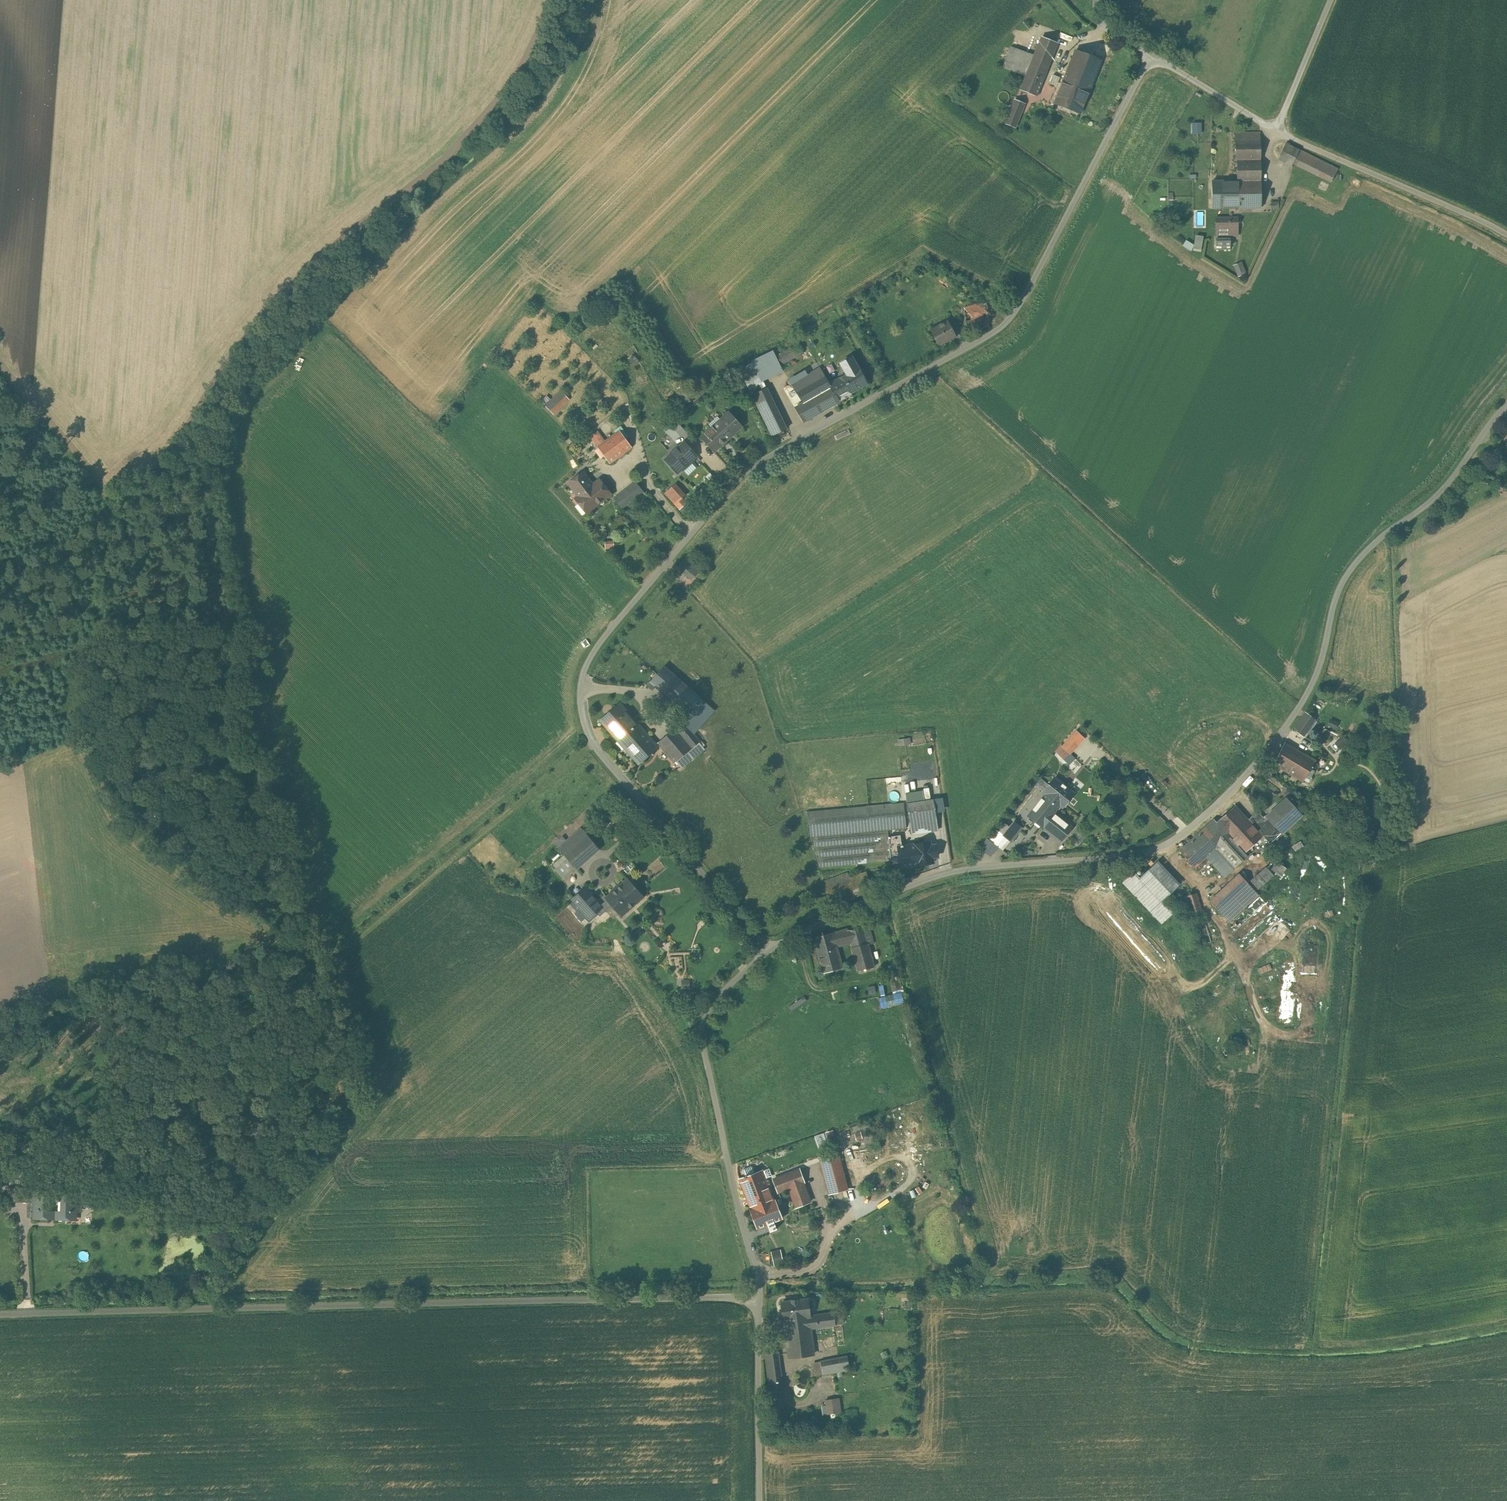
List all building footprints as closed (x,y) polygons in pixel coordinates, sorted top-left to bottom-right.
[(1027,76),(1021,89),(1036,95),(1056,43),(1042,38),(1040,41),(1033,59),(1027,76)] [(1027,57),(1033,59),(1040,41),(1034,38),(1028,53),(1027,57)] [(1027,76),(1033,59),(1027,57),(1028,53),(1011,46),(1003,67),(1027,76)] [(1101,61),(1075,51),(1064,79),(1061,87),(1055,102),(1054,102),(1054,103),(1080,113),(1081,113),(1080,112),(1101,61)] [(1061,87),(1064,79),(1053,75),(1049,83),(1061,87)] [(1024,104),(1014,100),(1005,123),(1015,127),(1024,104)] [(1191,122),(1192,133),(1201,133),(1201,121),(1191,122)] [(1260,132),(1235,132),(1235,160),(1237,160),(1260,160),(1260,132)] [(1300,150),(1286,143),(1278,159),(1292,166),(1294,162),(1300,150)] [(1338,169),(1300,150),(1294,162),(1332,181),(1338,169)] [(1260,160),(1237,160),(1237,181),(1261,180),(1260,160)] [(1237,181),(1213,181),(1213,208),(1261,207),(1261,180),(1237,181)] [(1238,217),(1216,217),(1216,228),(1238,227),(1238,217)] [(1238,227),(1216,228),(1216,236),(1238,236),(1238,227)] [(1203,236),(1196,235),(1193,250),(1200,251),(1203,236)] [(1237,273),(1245,269),(1242,260),(1233,264),(1237,273)] [(979,305),(962,308),(966,331),(989,326),(984,304),(979,305)] [(948,312),(930,322),(941,342),(959,333),(948,312)] [(804,332),(777,348),(780,353),(777,355),(782,364),(813,346),(804,332)] [(767,388),(754,363),(740,370),(752,395),(767,388)] [(820,368),(791,384),(803,403),(795,408),(803,422),(839,401),(836,395),(830,385),(820,368)] [(842,378),(830,385),(836,395),(848,388),(850,391),(850,392),(867,383),(858,368),(849,373),(842,377),(842,378)] [(767,388),(752,395),(772,436),(786,429),(767,388)] [(561,392),(547,406),(553,413),(568,399),(561,392)] [(729,412),(719,421),(721,423),(715,429),(713,427),(701,437),(714,452),(721,445),(732,435),(742,426),(729,412)] [(612,421),(591,437),(610,462),(631,447),(612,421)] [(681,423),(668,428),(672,439),(685,434),(681,423)] [(684,442),(665,459),(678,473),(684,467),(685,468),(691,463),(690,462),(697,456),(684,442)] [(593,484),(583,471),(568,483),(578,496),(577,497),(588,511),(611,493),(600,479),(593,484)] [(676,502),(686,491),(675,481),(665,492),(676,502)] [(635,482),(615,498),(622,507),(643,492),(635,482)] [(700,569),(692,562),(688,567),(690,568),(685,574),(691,579),(700,569)] [(700,697),(664,666),(651,681),(686,713),(700,697)] [(715,711),(700,697),(686,713),(679,721),(681,723),(687,726),(694,735),(706,721),(715,711)] [(657,747),(620,704),(601,720),(638,763),(657,747)] [(1305,712),(1293,729),(1297,731),(1303,736),(1315,719),(1305,712)] [(1327,724),(1336,727),(1338,722),(1329,719),(1327,724)] [(687,726),(681,723),(675,728),(692,748),(700,741),(694,735),(687,726)] [(675,728),(661,740),(661,739),(658,742),(674,762),(676,761),(692,748),(675,728)] [(1075,729),(1063,745),(1070,750),(1082,734),(1076,729),(1075,729)] [(1315,760),(1285,742),(1273,763),(1302,781),(1315,760)] [(692,748),(676,761),(681,767),(697,754),(692,748)] [(929,764),(909,766),(910,780),(930,779),(929,764)] [(1046,793),(1029,816),(1042,826),(1049,818),(1053,813),(1060,804),(1063,806),(1073,793),(1054,778),(1044,791),(1046,793)] [(925,792),(914,793),(916,802),(927,800),(925,792)] [(1286,798),(1279,805),(1280,807),(1268,817),(1267,816),(1266,817),(1274,826),(1281,833),(1301,814),(1286,798)] [(916,802),(907,803),(911,834),(918,833),(916,821),(936,818),(933,799),(927,800),(916,802)] [(904,802),(806,811),(809,837),(810,837),(888,830),(906,828),(904,802)] [(620,820),(606,804),(602,809),(610,818),(606,821),(610,826),(614,823),(615,824),(620,820)] [(1214,819),(1179,851),(1194,867),(1208,854),(1215,848),(1228,836),(1244,853),(1263,836),(1248,819),(1235,805),(1216,822),(1214,819)] [(1264,818),(1257,811),(1248,819),(1263,836),(1274,826),(1266,817),(1264,818)] [(1071,827),(1053,813),(1049,818),(1067,832),(1071,827)] [(629,825),(622,818),(620,820),(615,824),(621,831),(629,825)] [(936,818),(916,821),(918,833),(938,830),(936,818)] [(1067,832),(1049,818),(1042,826),(1061,841),(1067,832)] [(1012,824),(1003,835),(1009,840),(1018,829),(1012,824)] [(579,825),(556,845),(564,855),(577,869),(600,849),(588,834),(579,825)] [(1274,826),(1263,836),(1267,840),(1264,843),(1266,846),(1281,833),(1274,826)] [(888,830),(810,837),(819,867),(891,861),(889,837),(888,830)] [(1076,831),(1071,837),(1076,841),(1081,834),(1078,832),(1076,831)] [(897,836),(889,837),(891,861),(891,857),(899,856),(898,847),(899,846),(897,836)] [(1244,853),(1228,836),(1215,848),(1234,868),(1247,856),(1244,853)] [(986,837),(979,847),(990,856),(998,846),(986,837)] [(899,846),(898,847),(899,856),(901,867),(934,862),(933,856),(937,855),(936,845),(931,846),(930,841),(899,846)] [(1234,868),(1215,848),(1208,854),(1226,875),(1234,868)] [(1270,867),(1279,875),(1286,867),(1277,859),(1270,867)] [(1179,884),(1157,861),(1140,878),(1162,901),(1179,884)] [(593,882),(603,893),(612,903),(622,914),(641,897),(613,864),(593,882)] [(1249,879),(1258,888),(1273,874),(1264,864),(1249,879)] [(1140,878),(1134,872),(1123,882),(1133,893),(1162,924),(1173,913),(1162,901),(1140,878)] [(1239,874),(1210,901),(1229,922),(1258,894),(1239,874)] [(596,899),(585,886),(571,898),(588,917),(602,905),(605,909),(612,903),(603,893),(596,899)] [(1196,893),(1178,898),(1178,899),(1174,900),(1175,905),(1179,904),(1193,947),(1211,942),(1196,893)] [(866,915),(856,917),(859,927),(848,930),(847,928),(813,938),(823,973),(842,968),(837,947),(850,943),(851,948),(869,943),(873,942),(866,915)] [(869,943),(851,948),(857,969),(874,965),(869,943)] [(880,1006),(903,1003),(902,992),(879,995),(880,1006)] [(803,993),(787,1004),(790,1010),(807,999),(804,995),(803,993)] [(832,1130),(826,1132),(830,1147),(836,1145),(832,1130)] [(838,1153),(820,1158),(829,1193),(847,1189),(839,1157),(838,1153)] [(751,1166),(743,1169),(745,1176),(746,1177),(755,1173),(753,1167),(751,1166),(751,1167),(751,1166)] [(799,1169),(773,1179),(778,1192),(789,1188),(796,1207),(810,1201),(803,1182),(804,1182),(799,1169)] [(763,1170),(755,1173),(746,1177),(745,1176),(744,1177),(744,1178),(739,1179),(751,1209),(750,1209),(757,1228),(782,1218),(775,1200),(774,1200),(766,1178),(763,1170)] [(33,1201),(33,1193),(33,1190),(8,1188),(8,1190),(8,1202),(18,1202),(33,1203),(34,1201),(33,1201)] [(91,1192),(79,1192),(79,1196),(83,1196),(82,1206),(90,1206),(91,1192)] [(78,1195),(33,1193),(33,1201),(34,1201),(33,1203),(33,1219),(55,1220),(72,1221),(72,1213),(77,1213),(78,1206),(78,1195)] [(780,1250),(771,1252),(775,1265),(783,1263),(780,1250)] [(807,1299),(782,1302),(784,1320),(809,1317),(809,1316),(807,1299)] [(809,1317),(784,1320),(789,1357),(814,1353),(811,1328),(835,1325),(834,1312),(809,1316),(809,1317)] [(778,1355),(766,1356),(770,1389),(783,1387),(778,1355)] [(840,1358),(820,1361),(823,1374),(849,1370),(846,1357),(840,1358)]
